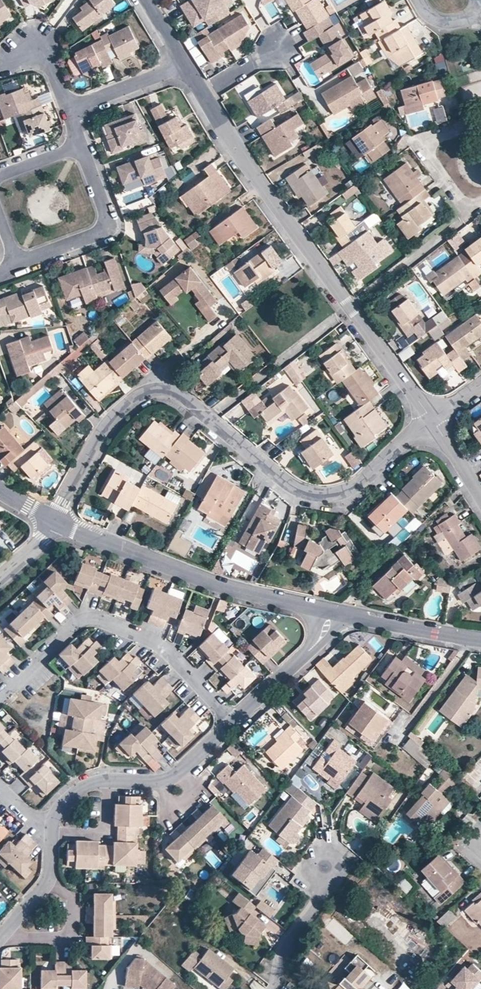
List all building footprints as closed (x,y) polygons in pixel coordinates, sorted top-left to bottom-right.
[(9,15),(0,0),(0,21),(9,15)] [(112,0),(88,0),(86,2),(85,7),(82,9),(71,17),(80,29),(101,14),(101,13),(114,3),(112,0)] [(235,0),(190,0),(182,5),(187,13),(190,11),(197,23),(206,18),(210,25),(230,12),(226,5),(235,0)] [(330,16),(319,0),(312,0),(311,1),(311,0),(288,0),(291,5),(294,3),(298,9),(296,10),(308,29),(325,19),(328,16),(330,16)] [(384,0),(381,2),(388,13),(391,12),(384,0)] [(375,32),(380,40),(384,37),(400,28),(395,19),(392,21),(388,13),(381,2),(360,14),(366,25),(364,26),(369,35),(375,32)] [(197,23),(190,11),(187,13),(194,25),(197,23)] [(211,33),(206,27),(195,34),(212,62),(222,56),(219,53),(223,50),(229,47),(231,50),(239,46),(238,45),(238,44),(242,41),(250,26),(243,14),(211,33)] [(334,25),(328,16),(325,19),(330,28),(334,25)] [(75,32),(80,29),(71,17),(69,22),(75,32)] [(352,56),(334,25),(330,28),(325,19),(308,29),(304,31),(310,41),(320,35),(326,45),(330,42),(332,45),(330,46),(333,51),(332,54),(320,61),(326,72),(352,56)] [(107,32),(99,35),(101,38),(106,50),(114,46),(118,56),(129,51),(139,46),(128,24),(108,34),(107,32)] [(389,45),(400,65),(422,52),(414,38),(411,33),(406,25),(400,28),(384,37),(389,45)] [(101,65),(111,60),(106,50),(101,38),(75,50),(74,54),(82,71),(91,74),(96,72),(93,66),(91,61),(98,58),(100,63),(101,65)] [(328,53),(310,64),(318,77),(326,72),(320,61),(332,54),(333,51),(330,46),(332,45),(330,42),(326,45),(329,50),(328,53)] [(400,65),(389,45),(388,57),(400,65)] [(195,60),(202,58),(198,47),(191,50),(195,60)] [(369,55),(365,49),(360,52),(363,58),(369,55)] [(118,56),(120,59),(131,54),(129,51),(118,56)] [(436,57),(438,67),(445,66),(443,56),(436,57)] [(357,82),(352,74),(321,93),(333,113),(345,107),(343,104),(348,101),(362,92),(367,100),(376,95),(366,77),(357,82)] [(399,90),(406,114),(424,109),(422,104),(437,99),(437,98),(444,95),(440,80),(432,82),(432,81),(399,90)] [(286,99),(276,83),(262,92),(254,97),(248,101),(259,117),(277,105),(281,112),(296,102),(291,95),(286,99)] [(1,118),(18,112),(35,106),(32,98),(29,99),(27,91),(23,92),(20,87),(3,93),(2,91),(0,92),(0,115),(1,118)] [(262,92),(258,87),(250,92),(254,97),(262,92)] [(39,96),(43,104),(53,100),(50,91),(39,96)] [(149,108),(170,146),(178,141),(192,133),(186,122),(180,124),(175,115),(168,119),(159,102),(149,108)] [(47,128),(38,105),(35,106),(18,112),(27,136),(47,128)] [(435,109),(438,120),(445,118),(442,107),(435,109)] [(132,112),(103,123),(106,133),(107,137),(105,138),(110,151),(122,147),(121,144),(129,141),(130,144),(145,138),(140,127),(138,127),(132,112)] [(304,122),(298,113),(276,126),(271,118),(257,127),(268,145),(272,142),(279,153),(293,144),(291,141),(299,136),(294,129),(304,122)] [(397,123),(389,113),(379,120),(387,131),(397,123)] [(352,137),(364,154),(368,152),(373,160),(388,149),(382,141),(380,137),(383,135),(388,132),(387,131),(379,120),(371,126),(370,124),(352,137)] [(192,133),(178,141),(180,146),(195,138),(192,133)] [(309,155),(311,158),(328,148),(323,140),(306,150),(309,155)] [(279,153),(272,142),(268,145),(275,156),(279,153)] [(373,160),(368,152),(364,154),(370,162),(373,160)] [(146,155),(116,166),(122,183),(140,177),(143,184),(155,180),(155,178),(164,174),(158,158),(149,162),(146,155)] [(215,169),(186,191),(201,211),(238,185),(217,157),(210,163),(215,169)] [(394,201),(398,207),(419,192),(424,188),(418,180),(416,178),(412,172),(405,162),(383,179),(390,189),(397,198),(394,201)] [(302,196),(309,205),(327,193),(320,184),(310,169),(306,173),(301,166),(284,178),(289,184),(292,181),(302,196)] [(412,172),(416,178),(421,175),(416,169),(412,172)] [(302,196),(292,181),(289,184),(298,198),(302,196)] [(359,190),(354,184),(342,193),(346,199),(359,190)] [(429,195),(424,188),(419,192),(424,199),(429,195)] [(397,198),(390,189),(384,193),(391,203),(394,201),(397,198)] [(201,211),(186,191),(182,195),(197,215),(201,211)] [(397,222),(408,238),(422,228),(419,224),(432,215),(425,206),(424,207),(420,202),(424,199),(419,192),(398,207),(396,208),(403,218),(397,222)] [(344,247),(361,234),(335,198),(325,205),(334,219),(330,223),(335,230),(340,238),(338,239),(344,247)] [(434,213),(424,199),(420,202),(424,207),(425,206),(432,215),(434,213)] [(214,227),(225,240),(238,231),(243,237),(256,227),(242,206),(214,227)] [(152,213),(135,220),(138,229),(141,229),(142,233),(145,239),(147,241),(159,244),(164,251),(159,254),(157,256),(163,263),(181,248),(164,227),(152,213)] [(225,240),(214,227),(210,230),(220,244),(225,240)] [(356,267),(362,276),(376,266),(374,262),(391,250),(383,238),(376,243),(367,230),(361,234),(344,247),(338,252),(342,257),(348,253),(353,261),(355,259),(359,265),(357,266),(356,267)] [(183,240),(186,244),(197,236),(194,232),(183,240)] [(456,232),(447,240),(454,250),(464,243),(456,232)] [(474,277),(480,271),(480,270),(477,264),(480,260),(480,237),(465,248),(471,256),(463,262),(474,277)] [(145,239),(142,239),(141,247),(157,251),(159,254),(164,251),(159,244),(147,241),(145,239)] [(234,271),(245,286),(257,277),(260,275),(262,278),(274,269),(273,267),(282,260),(272,247),(263,253),(262,251),(234,271)] [(465,248),(457,254),(458,255),(463,262),(471,256),(465,248)] [(348,253),(342,257),(348,265),(353,261),(348,253)] [(432,279),(443,294),(465,278),(473,288),(480,285),(474,277),(463,262),(458,255),(435,272),(437,276),(432,279)] [(94,266),(86,269),(96,294),(113,288),(115,291),(124,288),(113,259),(104,262),(107,271),(97,274),(94,266)] [(158,290),(166,301),(173,296),(180,291),(179,289),(183,286),(191,287),(194,291),(193,292),(199,299),(203,305),(199,308),(209,321),(216,315),(210,306),(216,301),(189,266),(158,290)] [(362,276),(356,267),(354,269),(360,277),(362,276)] [(85,305),(98,301),(97,298),(86,269),(86,268),(78,271),(79,273),(58,280),(66,301),(82,296),(85,305)] [(437,276),(435,272),(433,270),(425,276),(429,282),(432,279),(437,276)] [(57,278),(58,280),(79,273),(78,271),(57,278)] [(141,282),(132,284),(136,296),(144,289),(146,288),(141,282)] [(21,319),(40,313),(40,310),(51,307),(44,286),(41,288),(34,290),(34,291),(23,295),(22,291),(0,299),(0,314),(10,311),(10,314),(14,312),(16,316),(21,319)] [(97,298),(115,291),(113,288),(96,294),(97,298)] [(144,289),(136,296),(141,303),(149,296),(144,289)] [(173,296),(166,301),(168,304),(175,299),(173,296)] [(414,331),(418,337),(428,330),(435,325),(430,318),(423,323),(406,298),(402,296),(397,297),(389,302),(398,316),(403,323),(400,326),(407,336),(414,331)] [(127,304),(133,311),(139,306),(133,299),(127,304)] [(203,305),(199,299),(195,302),(199,308),(203,305)] [(13,322),(21,319),(16,316),(14,312),(10,314),(13,322)] [(462,359),(470,353),(465,345),(480,334),(480,323),(475,314),(445,336),(454,348),(462,359)] [(446,317),(436,324),(440,329),(450,322),(446,317)] [(145,356),(146,358),(154,351),(171,336),(156,320),(132,341),(145,356)] [(440,329),(436,324),(435,325),(428,330),(434,339),(443,333),(440,329)] [(30,335),(7,343),(18,375),(30,371),(29,364),(46,358),(43,351),(54,347),(49,334),(32,340),(30,335)] [(200,375),(208,384),(221,373),(221,369),(219,367),(228,358),(239,370),(255,356),(235,334),(223,344),(221,342),(208,354),(212,359),(200,369),(200,375)] [(73,341),(78,346),(85,340),(80,335),(73,341)] [(94,343),(89,337),(85,340),(78,346),(75,349),(55,366),(60,372),(90,346),(94,343)] [(109,361),(122,376),(145,356),(132,341),(109,361)] [(459,371),(467,366),(462,359),(454,348),(446,354),(437,341),(422,351),(424,354),(417,358),(422,365),(421,365),(429,378),(437,372),(441,378),(449,372),(446,368),(453,363),(459,371)] [(105,357),(94,343),(90,346),(102,360),(105,357)] [(319,355),(338,381),(341,379),(355,368),(349,360),(346,362),(338,351),(341,349),(336,343),(319,355)] [(338,351),(346,362),(349,360),(341,349),(338,351)] [(201,360),(200,369),(212,359),(208,354),(201,360)] [(221,369),(221,373),(228,366),(235,373),(239,370),(228,358),(219,367),(221,369)] [(82,381),(95,397),(115,380),(117,383),(123,378),(122,376),(109,361),(107,359),(82,381)] [(294,364),(291,366),(301,380),(305,377),(294,364)] [(291,380),(294,378),(298,382),(301,380),(291,366),(285,370),(291,380)] [(341,379),(361,405),(368,400),(378,392),(372,384),(363,372),(359,366),(355,368),(341,379)] [(456,386),(463,374),(453,369),(446,380),(456,386)] [(366,371),(363,372),(372,384),(374,382),(366,371)] [(79,377),(72,380),(76,389),(83,385),(79,377)] [(115,380),(95,397),(97,400),(117,383),(115,380)] [(263,400),(250,410),(255,416),(261,411),(267,420),(285,407),(294,418),(308,406),(295,389),(293,391),(288,384),(272,397),(270,394),(263,400)] [(243,400),(250,410),(263,400),(255,390),(243,400)] [(77,421),(85,415),(67,394),(49,409),(57,418),(49,424),(57,434),(65,427),(62,424),(72,416),(75,419),(77,421)] [(7,407),(14,414),(21,407),(20,406),(15,400),(7,407)] [(344,418),(356,434),(354,436),(361,446),(375,436),(373,434),(381,428),(370,412),(374,408),(368,400),(361,405),(344,418)] [(232,410),(238,416),(244,409),(238,404),(232,410)] [(285,407),(267,420),(270,423),(285,411),(292,420),(294,418),(285,407)] [(370,412),(381,428),(387,425),(374,408),(370,412)] [(72,416),(62,424),(65,427),(75,419),(72,416)] [(152,422),(140,437),(162,456),(165,454),(180,435),(174,430),(171,433),(169,435),(152,422)] [(251,433),(259,437),(264,427),(256,423),(251,433)] [(5,465),(8,463),(14,458),(24,449),(3,426),(0,429),(0,454),(1,456),(0,457),(0,460),(5,465)] [(333,453),(315,429),(300,440),(305,448),(310,455),(307,458),(313,467),(333,453)] [(180,435),(165,454),(171,459),(173,457),(189,470),(204,453),(187,439),(189,437),(183,431),(180,435)] [(41,449),(34,441),(24,449),(14,458),(21,465),(19,466),(24,472),(26,470),(36,482),(53,468),(38,452),(41,449)] [(310,455),(305,448),(297,454),(302,461),(307,458),(310,455)] [(353,450),(344,457),(354,470),(363,463),(353,450)] [(21,465),(14,458),(8,463),(15,470),(19,466),(21,465)] [(415,479),(427,468),(423,464),(411,475),(414,478),(415,479)] [(395,496),(411,512),(441,483),(427,468),(415,479),(414,478),(402,489),(395,496)] [(203,498),(217,474),(208,469),(194,493),(203,498)] [(115,470),(104,488),(117,496),(115,500),(129,508),(131,503),(140,488),(126,480),(127,477),(115,470)] [(203,498),(198,506),(207,512),(207,513),(219,520),(223,512),(230,517),(245,492),(236,487),(234,490),(231,488),(232,485),(233,483),(217,474),(203,498)] [(140,488),(131,503),(166,523),(177,503),(142,484),(140,488)] [(117,496),(104,488),(102,492),(115,500),(117,496)] [(184,488),(181,493),(191,499),(194,493),(184,488)] [(32,489),(30,494),(38,498),(40,494),(32,489)] [(395,496),(393,495),(370,517),(383,531),(394,520),(402,528),(414,516),(411,512),(395,496)] [(260,503),(248,526),(255,530),(246,545),(258,552),(265,538),(267,535),(262,532),(264,528),(272,532),(276,526),(274,525),(279,517),(272,514),(268,511),(270,508),(260,503)] [(223,512),(219,520),(226,525),(230,517),(223,512)] [(445,512),(434,520),(437,524),(448,517),(445,512)] [(448,517),(437,524),(432,528),(436,534),(441,530),(444,535),(461,560),(479,548),(469,534),(464,537),(456,525),(459,523),(453,513),(448,517)] [(298,524),(294,544),(307,548),(305,551),(307,553),(302,562),(311,567),(313,563),(321,568),(324,568),(327,568),(341,558),(345,564),(354,558),(348,548),(351,546),(352,542),(343,531),(329,527),(325,530),(329,537),(319,544),(304,536),(306,526),(298,524)] [(246,545),(255,530),(248,526),(239,542),(246,545)] [(181,536),(183,532),(177,529),(172,538),(178,541),(181,536)] [(432,536),(436,540),(444,535),(441,530),(436,534),(432,536)] [(168,546),(186,556),(193,543),(181,536),(178,541),(172,538),(168,546)] [(421,574),(403,555),(367,590),(374,596),(379,591),(386,597),(395,589),(398,585),(400,588),(412,576),(415,580),(421,574)] [(98,566),(83,560),(75,577),(90,583),(89,586),(88,588),(96,591),(103,571),(97,569),(98,566)] [(54,570),(43,580),(65,604),(71,598),(63,589),(60,586),(65,581),(54,570)] [(111,574),(103,571),(96,591),(104,594),(104,592),(106,589),(119,594),(126,577),(112,571),(111,574)] [(75,577),(74,580),(89,586),(90,583),(75,577)] [(140,582),(126,577),(119,594),(127,597),(133,600),(131,605),(138,608),(146,588),(139,585),(140,582)] [(43,580),(32,591),(37,597),(46,606),(52,601),(54,604),(63,613),(68,608),(65,604),(43,580)] [(73,584),(65,581),(60,586),(63,589),(66,585),(74,588),(73,584)] [(479,592),(473,584),(458,593),(464,602),(465,602),(469,599),(476,608),(480,605),(480,591),(479,592)] [(149,620),(157,623),(169,592),(155,587),(149,602),(156,604),(154,607),(149,620)] [(104,592),(118,598),(119,594),(106,589),(104,592)] [(184,598),(169,592),(157,623),(165,626),(170,614),(171,611),(177,613),(184,598)] [(30,600),(19,611),(32,625),(36,620),(43,614),(47,618),(52,613),(49,609),(46,606),(37,597),(31,602),(30,600)] [(216,610),(224,612),(228,602),(220,599),(216,610)] [(476,608),(469,599),(465,602),(471,611),(476,608)] [(49,609),(54,604),(52,601),(46,606),(49,609)] [(210,615),(188,607),(180,629),(187,632),(188,630),(189,627),(203,632),(210,615)] [(10,623),(4,629),(19,645),(25,639),(21,635),(28,629),(32,625),(19,611),(8,621),(10,623)] [(250,648),(263,662),(278,648),(275,645),(285,635),(275,625),(274,624),(273,623),(271,623),(270,624),(269,625),(254,638),(256,639),(249,646),(250,648)] [(188,630),(201,635),(203,632),(189,627),(188,630)] [(231,648),(215,631),(202,643),(212,654),(209,656),(208,657),(214,664),(229,650),(231,648)] [(63,649),(73,660),(77,656),(97,638),(92,632),(83,641),(80,644),(76,640),(75,638),(71,641),(63,649)] [(108,640),(102,633),(97,638),(77,656),(88,668),(100,657),(95,652),(97,649),(108,640)] [(278,648),(288,639),(285,635),(275,645),(278,648)] [(8,666),(14,661),(5,651),(2,648),(7,644),(0,636),(0,658),(8,666)] [(200,645),(209,656),(212,654),(202,643),(200,645)] [(372,659),(359,645),(345,658),(347,660),(341,665),(338,662),(333,667),(324,657),(316,664),(340,690),(354,677),(372,659)] [(229,650),(214,664),(219,669),(223,666),(228,671),(233,677),(246,665),(235,653),(233,655),(229,650)] [(99,668),(109,679),(112,677),(133,657),(127,651),(118,660),(115,662),(111,658),(99,668)] [(457,655),(454,653),(448,662),(450,663),(457,655)] [(142,661),(136,655),(133,657),(112,677),(122,688),(143,670),(138,664),(142,661)] [(88,668),(77,656),(73,660),(84,672),(88,668)] [(345,658),(343,656),(338,662),(341,665),(347,660),(345,658)] [(396,657),(382,676),(388,680),(386,683),(409,701),(425,680),(420,676),(401,662),(396,657)] [(405,657),(401,662),(420,676),(424,671),(405,657)] [(270,672),(277,667),(272,660),(264,665),(270,672)] [(258,676),(247,664),(246,665),(231,679),(223,686),(228,691),(228,692),(238,683),(241,680),(244,684),(246,686),(258,676)] [(469,673),(466,677),(472,682),(477,683),(478,680),(469,673)] [(167,681),(162,676),(155,682),(150,687),(145,682),(133,693),(143,704),(167,681)] [(155,682),(150,677),(145,682),(150,687),(155,682)] [(343,693),(357,680),(354,677),(340,690),(343,693)] [(466,677),(445,705),(467,722),(473,713),(477,685),(477,683),(472,682),(466,677)] [(335,695),(319,678),(305,692),(308,695),(299,704),(313,719),(329,703),(328,701),(335,695)] [(173,687),(167,681),(143,704),(153,715),(165,704),(161,699),(166,694),(173,687)] [(305,692),(296,700),(299,704),(308,695),(305,692)] [(170,699),(166,694),(161,699),(165,704),(170,699)] [(65,695),(62,711),(68,712),(71,696),(65,695)] [(71,696),(68,712),(83,715),(86,699),(81,698),(71,696)] [(91,699),(86,699),(83,715),(99,718),(102,702),(91,699)] [(108,702),(102,702),(99,718),(104,718),(108,702)] [(368,704),(352,725),(370,738),(375,730),(374,729),(378,723),(383,727),(389,719),(368,704)] [(177,717),(172,711),(161,722),(171,734),(195,711),(190,705),(180,714),(177,717)] [(463,727),(467,722),(445,705),(441,711),(463,727)] [(201,717),(195,711),(171,734),(181,744),(193,733),(192,732),(188,728),(191,725),(201,717)] [(61,719),(60,726),(80,729),(83,715),(68,712),(66,720),(61,719)] [(98,724),(99,718),(83,715),(80,729),(102,733),(103,725),(98,724)] [(141,720),(130,730),(133,733),(144,723),(141,720)] [(149,740),(155,735),(144,723),(133,733),(153,754),(156,758),(162,753),(153,744),(149,740)] [(302,736),(291,725),(286,730),(288,732),(279,740),(268,750),(283,768),(304,748),(297,741),(302,736)] [(62,743),(78,745),(80,729),(60,726),(58,733),(64,733),(63,738),(62,743)] [(101,740),(102,733),(80,729),(78,745),(95,748),(95,744),(96,739),(101,740)] [(146,760),(153,754),(133,733),(130,730),(118,742),(129,753),(135,748),(146,760)] [(286,730),(277,738),(279,740),(288,732),(286,730)] [(14,735),(12,737),(7,732),(0,738),(0,749),(11,760),(13,758),(25,746),(14,735)] [(153,744),(158,738),(155,735),(149,740),(153,744)] [(418,738),(415,742),(421,747),(424,743),(418,738)] [(237,755),(244,748),(236,739),(228,746),(237,755)] [(341,744),(334,739),(326,749),(332,754),(328,760),(322,755),(313,766),(320,771),(323,768),(331,775),(340,782),(356,761),(339,747),(341,744)] [(61,749),(76,751),(78,745),(62,743),(61,749)] [(37,756),(27,745),(25,746),(13,758),(24,769),(21,771),(19,774),(24,779),(41,763),(35,758),(37,756)] [(93,754),(95,748),(78,745),(76,751),(93,754)] [(9,762),(11,760),(0,749),(0,753),(9,762)] [(11,760),(21,771),(24,769),(13,758),(11,760)] [(44,792),(59,778),(42,762),(41,763),(24,779),(30,785),(32,783),(34,781),(44,792)] [(267,787),(245,764),(238,770),(231,763),(219,773),(227,782),(230,779),(238,788),(252,802),(267,787)] [(320,771),(328,778),(331,775),(323,768),(320,771)] [(424,793),(407,812),(425,828),(439,812),(437,810),(446,799),(441,794),(450,784),(452,786),(458,779),(445,769),(440,775),(445,779),(436,790),(431,785),(429,784),(422,791),(424,793)] [(361,772),(346,792),(354,797),(356,795),(365,801),(363,804),(362,805),(378,817),(392,799),(388,796),(394,788),(372,771),(368,778),(361,772)] [(227,782),(235,791),(238,788),(230,779),(227,782)] [(42,794),(44,792),(34,781),(32,783),(42,794)] [(212,782),(208,785),(217,795),(221,791),(212,782)] [(317,803),(299,788),(270,825),(281,834),(291,842),(292,842),(294,842),(297,840),(299,838),(300,835),(300,832),(297,829),(308,814),(317,803)] [(236,791),(232,795),(244,809),(248,805),(236,791)] [(140,814),(141,804),(139,804),(134,803),(134,796),(118,795),(117,803),(117,807),(114,807),(114,813),(140,814)] [(365,801),(356,795),(354,797),(363,804),(365,801)] [(446,799),(437,810),(439,812),(449,802),(446,799)] [(375,822),(378,817),(362,805),(358,810),(375,822)] [(202,812),(197,807),(191,812),(196,818),(199,821),(208,831),(210,833),(221,824),(217,819),(222,814),(214,806),(209,811),(207,808),(202,812)] [(133,833),(133,825),(138,825),(140,825),(140,824),(140,814),(114,813),(113,821),(117,822),(117,826),(117,833),(133,833)] [(226,819),(222,814),(217,819),(221,824),(226,819)] [(300,832),(311,817),(308,814),(297,829),(300,832)] [(194,848),(205,838),(203,836),(208,831),(199,821),(193,826),(191,823),(185,818),(180,823),(175,827),(194,848)] [(183,859),(195,849),(194,848),(175,827),(172,830),(169,833),(173,839),(166,845),(171,851),(169,854),(176,861),(181,856),(183,859)] [(210,833),(208,831),(203,836),(205,838),(208,841),(213,836),(210,833)] [(6,862),(29,837),(23,832),(12,845),(8,841),(6,839),(0,846),(0,856),(6,862)] [(120,842),(120,849),(124,854),(124,865),(135,865),(136,844),(134,843),(134,833),(133,833),(117,833),(116,838),(116,841),(116,842),(120,842)] [(276,840),(286,848),(291,842),(281,834),(276,840)] [(34,843),(29,837),(6,862),(17,872),(24,865),(28,860),(27,859),(23,855),(25,853),(34,843)] [(72,860),(72,867),(85,867),(85,840),(77,840),(77,844),(74,843),(66,843),(65,859),(72,860)] [(85,867),(95,867),(96,865),(96,860),(104,860),(104,844),(96,844),(95,844),(93,844),(93,841),(85,840),(85,867)] [(113,848),(113,845),(110,845),(104,844),(104,860),(104,864),(124,865),(124,854),(120,849),(113,848)] [(231,875),(249,889),(259,876),(261,878),(266,871),(270,873),(273,868),(272,868),(277,861),(262,848),(256,856),(249,851),(231,875)] [(428,874),(422,882),(442,904),(466,881),(453,867),(452,869),(444,861),(437,855),(423,868),(428,874)] [(452,869),(453,867),(445,859),(444,861),(452,869)] [(28,868),(24,865),(17,872),(21,876),(28,868)] [(275,870),(273,868),(270,873),(266,871),(261,878),(259,876),(249,889),(248,891),(255,896),(275,870)] [(404,877),(399,884),(408,892),(414,885),(404,877)] [(255,906),(238,892),(231,901),(239,907),(232,914),(227,916),(232,930),(237,929),(240,932),(244,934),(243,943),(256,945),(258,933),(264,926),(249,914),(255,906)] [(111,900),(111,893),(100,893),(100,897),(93,897),(93,906),(86,906),(86,914),(114,915),(114,900),(111,900)] [(476,903),(473,900),(464,908),(476,923),(479,921),(480,923),(480,899),(476,903)] [(274,911),(261,900),(255,906),(269,918),(274,911)] [(449,910),(437,922),(443,927),(455,916),(449,910)] [(111,929),(114,929),(114,915),(86,914),(86,923),(93,923),(93,931),(101,932),(100,935),(107,935),(111,936),(111,929)] [(95,959),(111,959),(111,944),(107,945),(107,935),(100,935),(93,935),(86,936),(85,945),(91,945),(90,953),(95,953),(95,959)] [(232,969),(206,949),(200,956),(192,950),(180,964),(189,971),(192,967),(217,987),(232,969)] [(355,956),(343,970),(349,975),(344,981),(342,980),(334,988),(354,988),(365,977),(360,973),(366,966),(355,956)] [(143,958),(135,957),(127,968),(126,978),(140,979),(139,983),(147,988),(171,988),(175,984),(143,958)] [(19,959),(0,959),(0,970),(8,979),(8,988),(19,988),(19,959)] [(40,988),(54,988),(54,984),(62,985),(62,961),(54,961),(54,970),(44,970),(44,976),(40,977),(40,988)] [(70,961),(62,961),(62,985),(70,984),(70,988),(85,988),(85,977),(80,977),(80,970),(71,970),(70,961)] [(453,988),(471,988),(480,977),(480,971),(472,964),(468,969),(464,966),(452,981),(457,985),(453,988)] [(373,972),(366,966),(360,973),(365,977),(367,979),(373,972)] [(8,979),(0,970),(0,988),(8,988),(8,979)] [(226,977),(217,987),(220,988),(224,988),(231,980),(226,977)] [(140,979),(126,978),(126,986),(139,987),(139,983),(140,979)]
